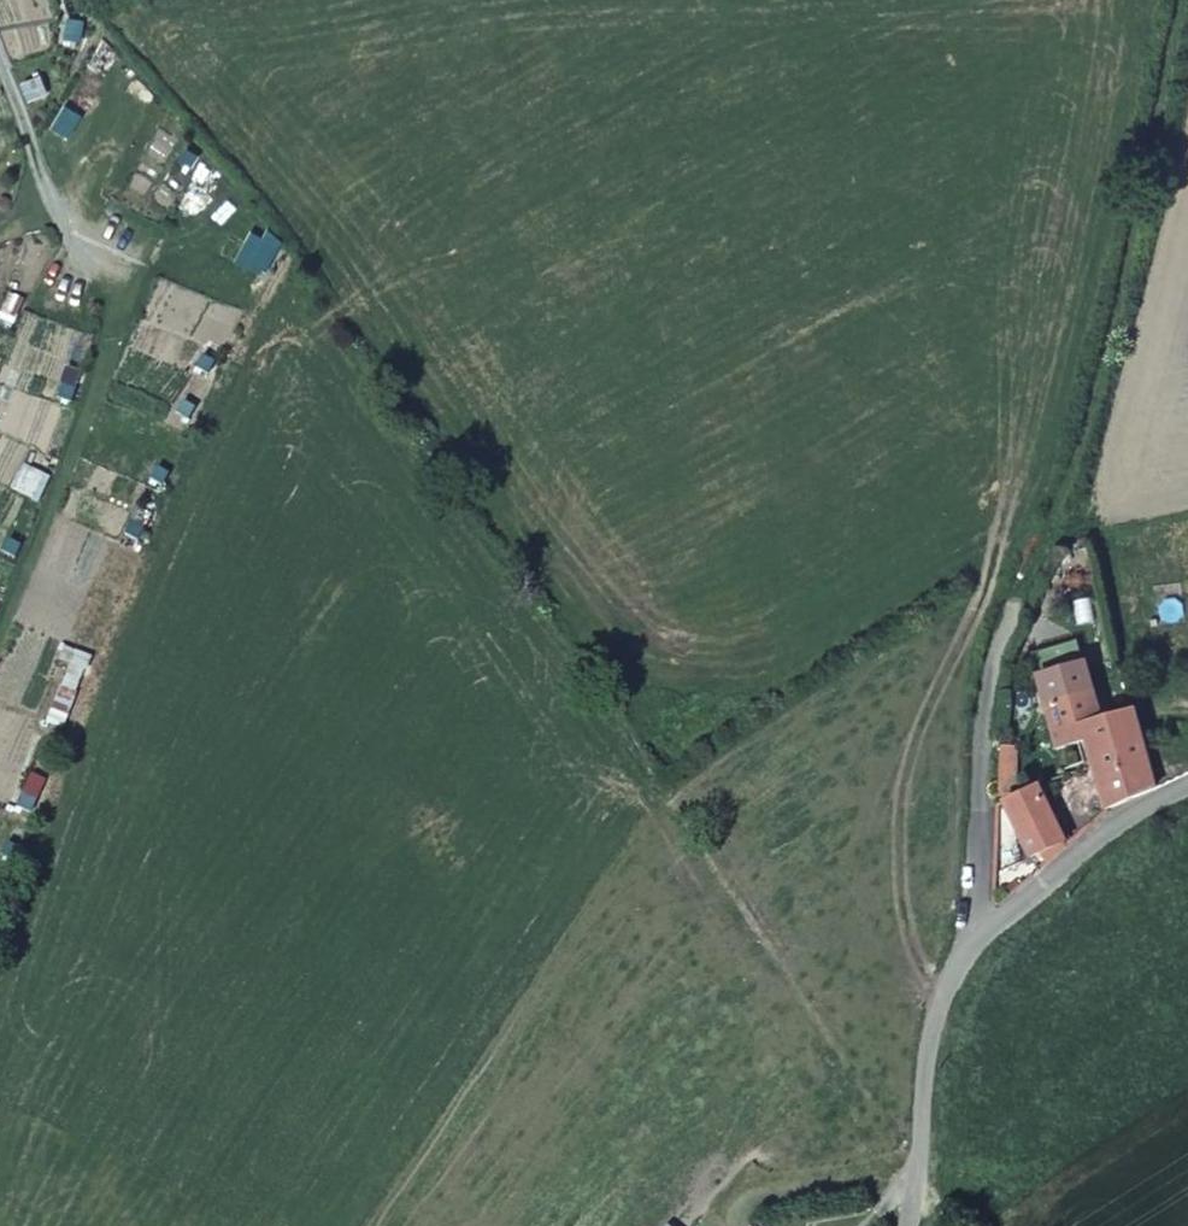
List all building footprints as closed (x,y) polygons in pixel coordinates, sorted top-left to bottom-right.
[(1099,718),(1085,665),(1038,678),(1057,748),(1088,740),(1083,722),(1099,718)] [(1153,787),(1134,709),(1099,718),(1083,722),(1088,740),(1094,763),(1106,807),(1153,787)] [(1038,779),(1008,796),(1035,851),(1065,835),(1038,779)]
